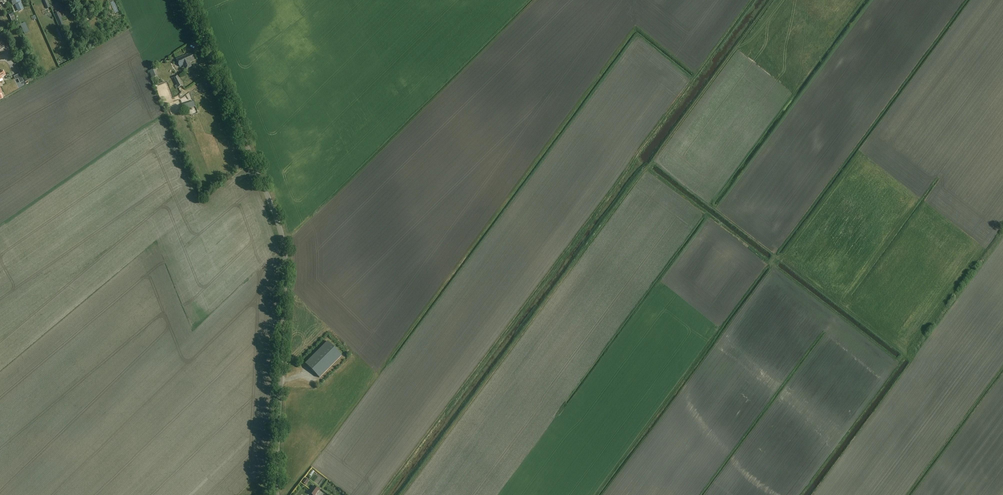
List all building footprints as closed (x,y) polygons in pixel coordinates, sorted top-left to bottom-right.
[(65,27),(59,12),(54,14),(60,29),(65,27)] [(183,65),(185,69),(192,66),(190,62),(195,60),(192,54),(190,54),(190,53),(176,59),(180,66),(183,65)] [(172,78),(177,85),(174,86),(176,89),(183,85),(177,75),(172,78)] [(13,79),(15,83),(17,82),(20,89),(24,87),(19,76),(13,79)] [(162,86),(159,87),(165,101),(168,100),(162,86)] [(306,364),(319,377),(342,355),(328,341),(306,364)] [(320,490),(314,485),(309,492),(312,494),(316,494),(320,490)]
